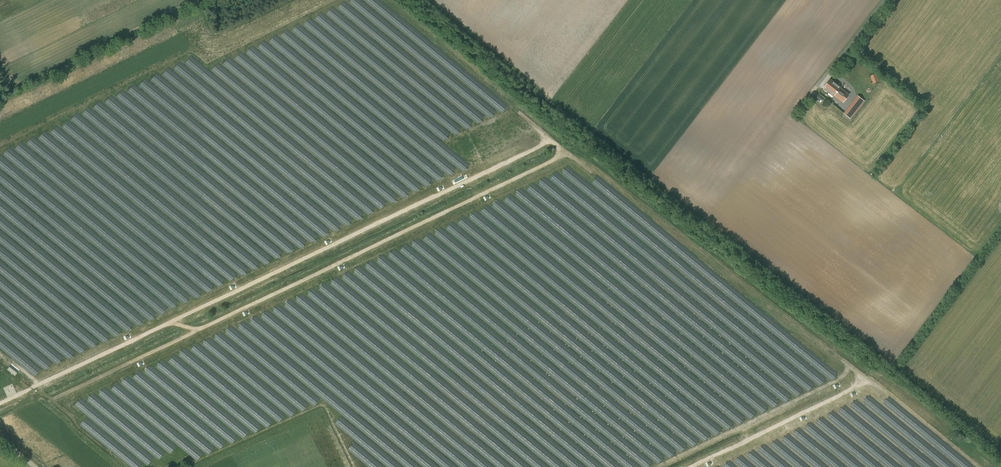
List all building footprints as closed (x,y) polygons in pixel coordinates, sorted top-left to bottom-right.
[(878,73),(871,75),(873,83),(879,82),(878,73)] [(840,87),(830,79),(824,87),(834,95),(842,101),(848,93),(840,88),(840,87)] [(821,102),(824,99),(818,94),(815,97),(821,102)] [(857,96),(844,112),(848,116),(861,99),(857,96)] [(17,373),(9,367),(7,369),(15,376),(17,373)]
